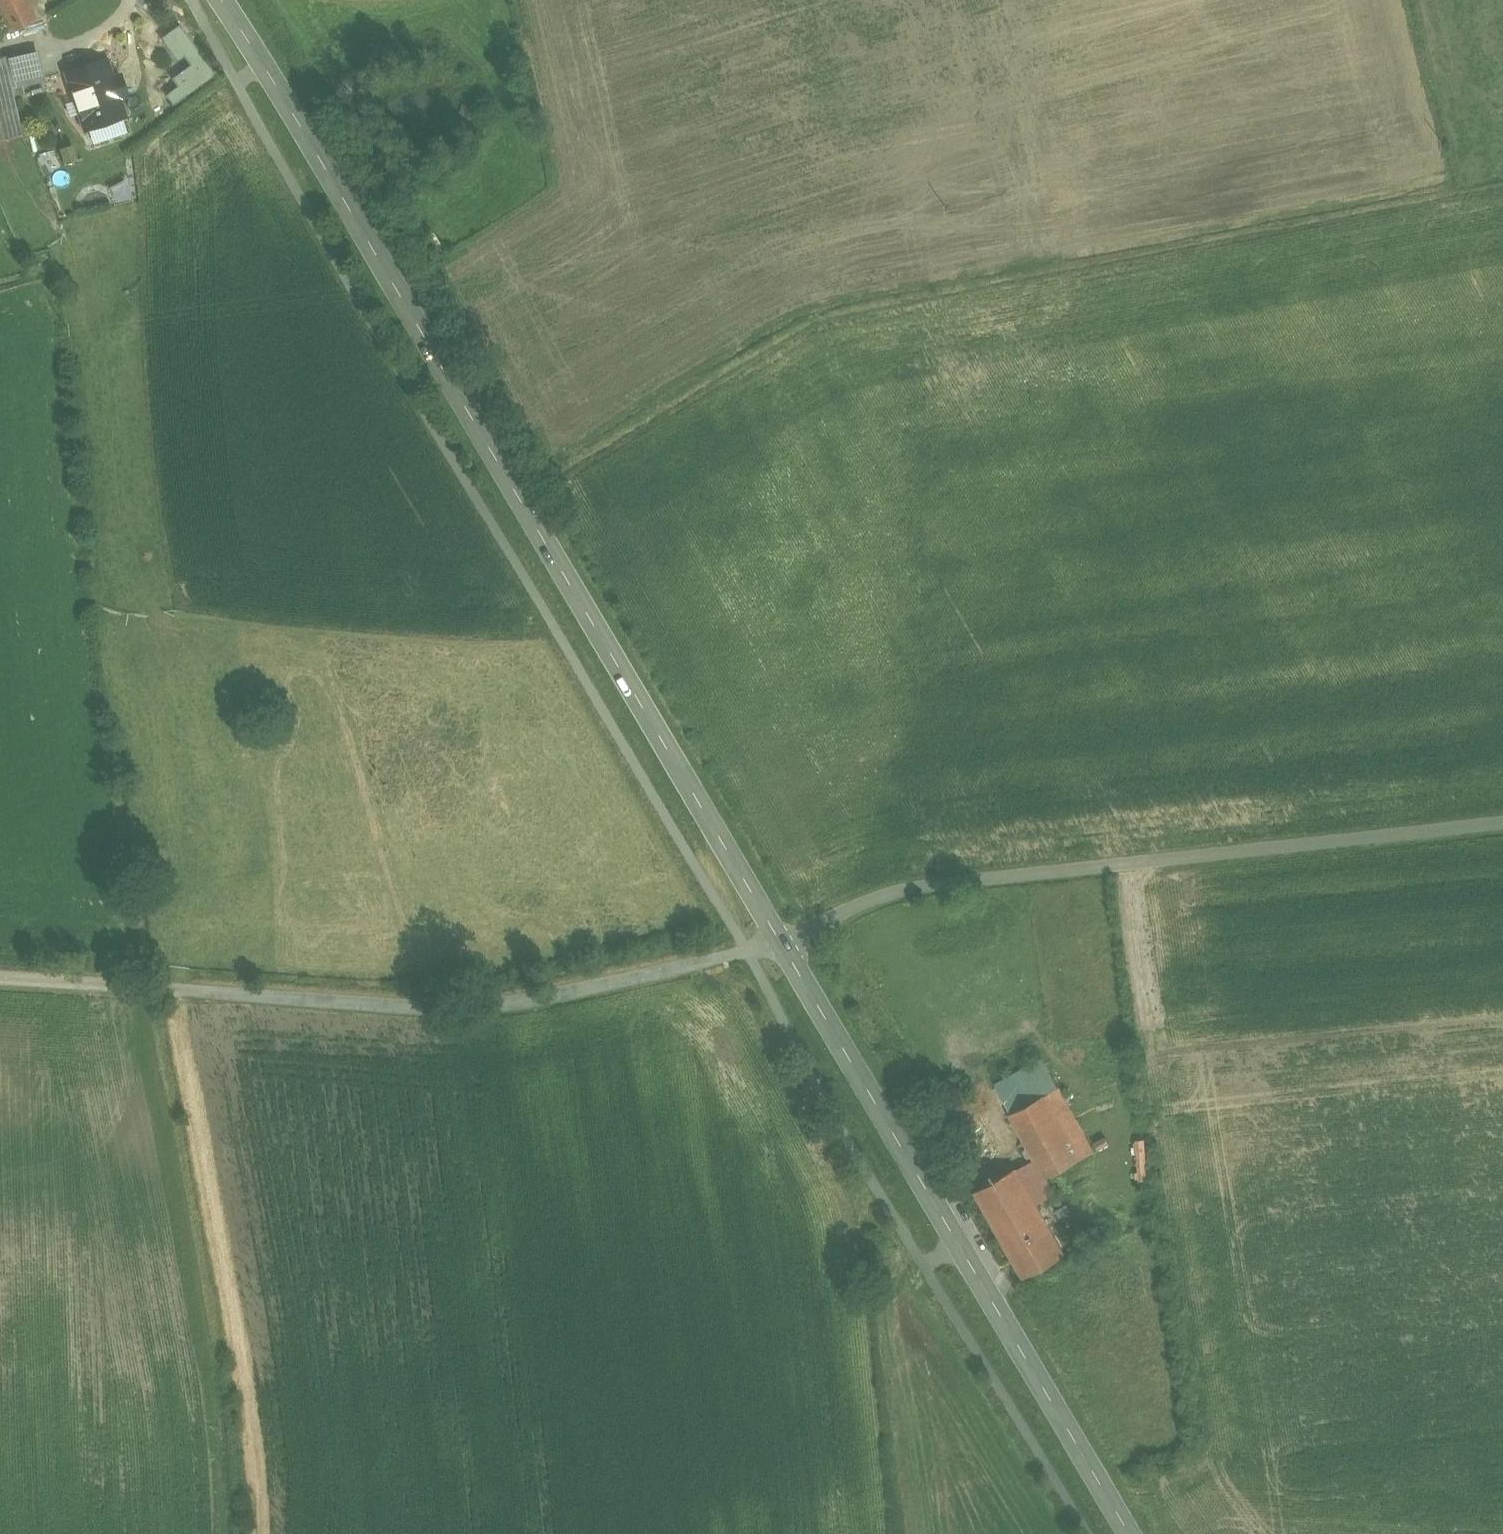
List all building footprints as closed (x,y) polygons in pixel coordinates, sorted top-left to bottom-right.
[(11,29),(36,16),(28,0),(0,0),(0,7),(11,29)] [(4,54),(0,55),(0,137),(21,133),(4,54)] [(106,56),(66,69),(86,129),(126,116),(106,56)] [(1043,1059),(995,1084),(1011,1113),(1058,1087),(1043,1059)] [(1011,1113),(1010,1113),(1035,1158),(1045,1178),(1046,1177),(1094,1151),(1058,1087),(1011,1113)] [(1035,1158),(1017,1168),(1037,1204),(1049,1197),(1046,1191),(1052,1188),(1046,1177),(1045,1178),(1035,1158)] [(1017,1168),(1016,1167),(974,1191),(1023,1277),(1065,1253),(1037,1204),(1017,1168)]
